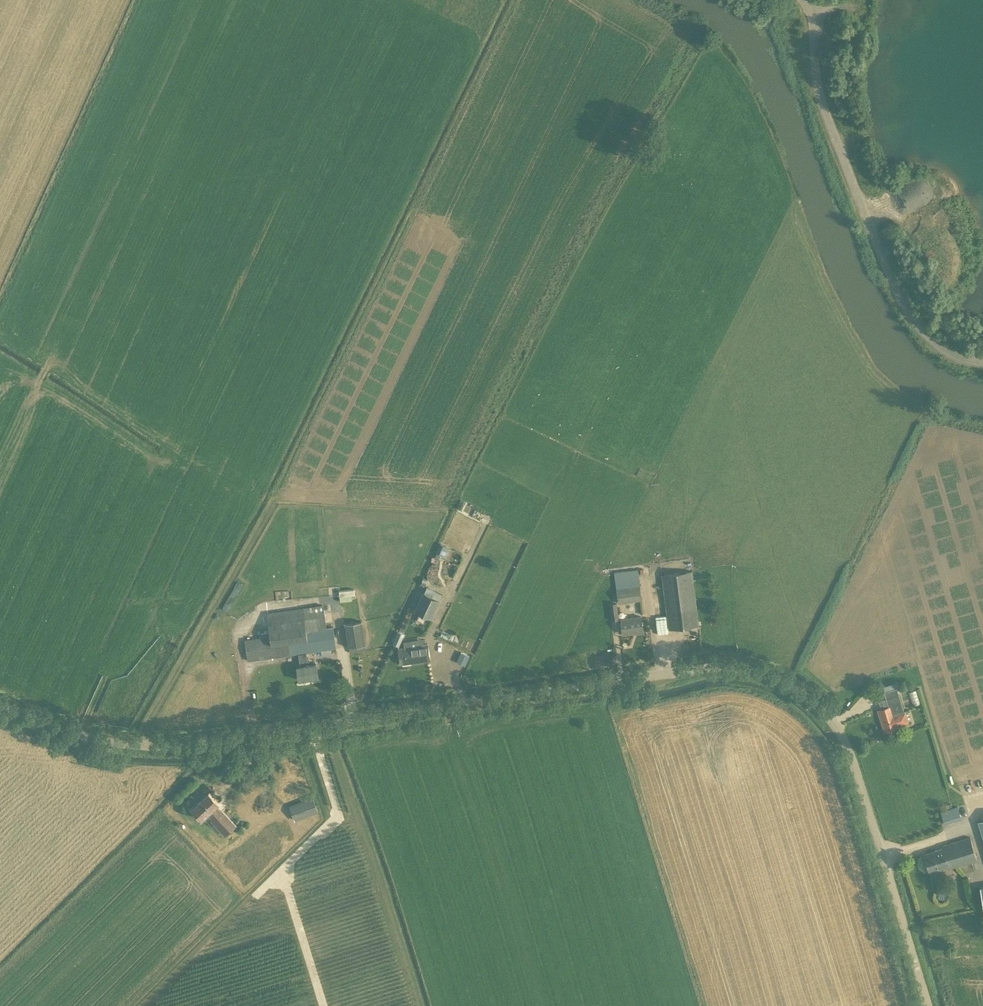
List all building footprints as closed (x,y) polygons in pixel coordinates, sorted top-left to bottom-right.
[(440,554),(450,558),(454,548),(444,544),(440,554)] [(638,569),(614,572),(618,604),(642,600),(638,569)] [(691,571),(662,575),(669,629),(699,625),(691,571)] [(442,594),(427,587),(424,593),(423,592),(414,611),(431,619),(440,601),(439,600),(442,594)] [(276,599),(291,598),(291,589),(276,590),(276,599)] [(620,620),(617,603),(609,604),(611,620),(620,620)] [(267,613),(270,635),(245,639),(248,661),(299,654),(307,653),(336,648),(333,627),(327,628),(323,605),(303,608),(303,607),(267,613)] [(641,616),(621,619),(623,634),(638,632),(638,633),(644,633),(641,616)] [(345,624),(350,652),(366,650),(362,621),(345,624)] [(254,627),(255,637),(264,636),(263,626),(254,627)] [(400,646),(404,634),(398,631),(393,643),(400,646)] [(420,645),(399,649),(401,664),(416,661),(416,662),(423,661),(430,660),(428,644),(420,645)] [(457,661),(465,665),(469,655),(461,652),(457,661)] [(298,667),(299,680),(318,677),(316,664),(309,665),(307,653),(299,654),(301,666),(298,667)] [(881,709),(878,710),(885,732),(898,728),(897,725),(908,722),(905,711),(904,712),(898,695),(897,688),(884,692),(886,698),(878,701),(881,709)] [(236,825),(217,805),(219,803),(209,793),(192,809),(202,819),(211,811),(216,816),(211,821),(225,835),(236,825)] [(312,797),(290,805),(296,820),(318,812),(312,797)] [(941,811),(945,823),(961,819),(957,806),(941,811)] [(941,846),(942,849),(924,854),(929,872),(948,866),(949,869),(977,860),(969,837),(941,846)]
